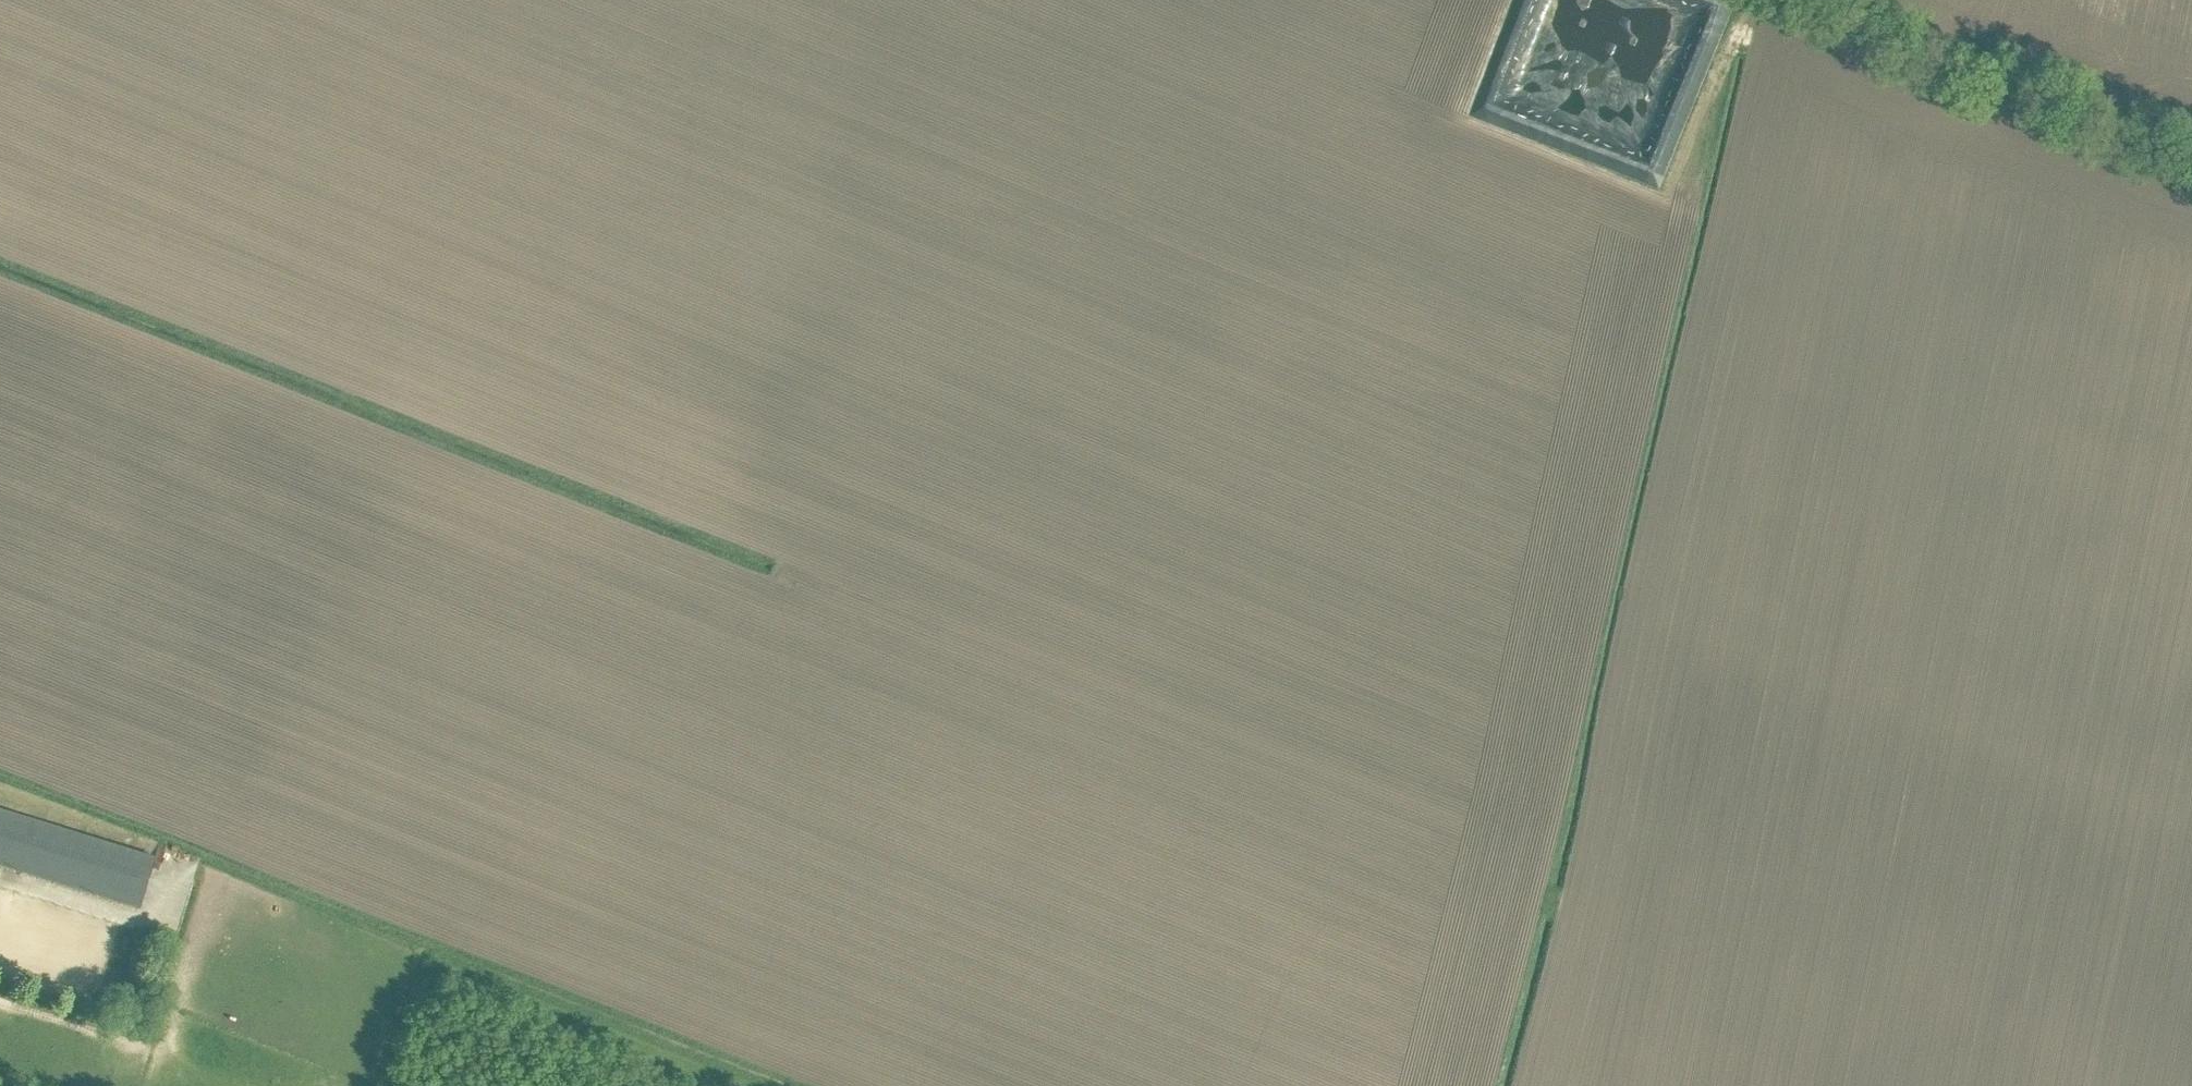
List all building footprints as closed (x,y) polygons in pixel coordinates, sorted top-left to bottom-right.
[(147,918),(163,867),(0,815),(0,872),(147,918)]
